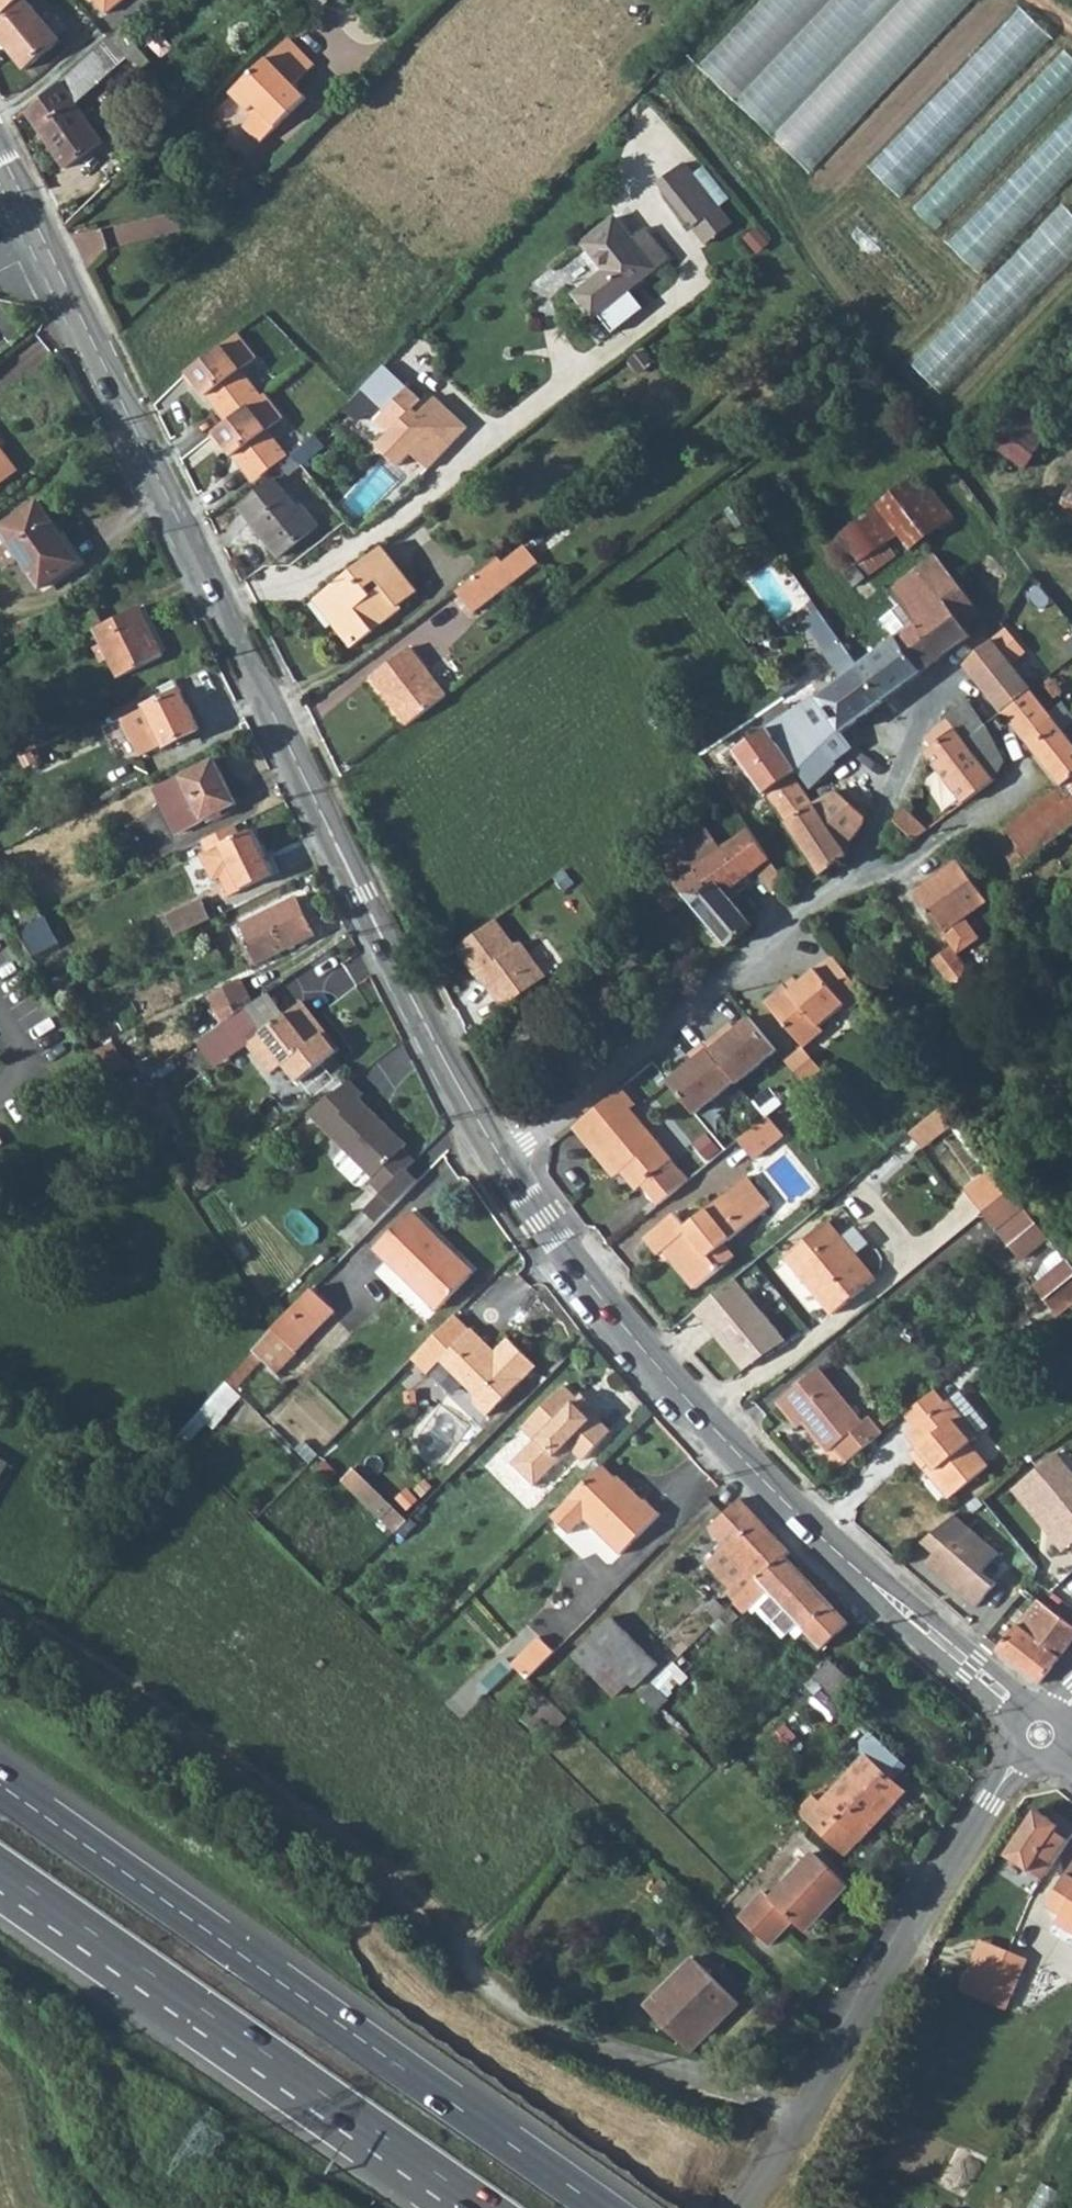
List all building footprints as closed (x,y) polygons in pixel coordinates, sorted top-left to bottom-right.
[(1,13),(18,0),(0,0),(0,11),(1,13)] [(103,16),(124,0),(91,0),(103,16)] [(303,7),(313,17),(330,0),(310,0),(303,7)] [(704,65),(816,169),(975,0),(764,0),(704,65)] [(59,15),(48,23),(30,1),(0,26),(0,34),(28,67),(62,40),(60,38),(72,28),(59,15)] [(1024,6),(871,165),(902,191),(1052,33),(1024,6)] [(144,55),(121,28),(29,112),(39,126),(37,127),(65,167),(103,142),(76,103),(71,96),(85,84),(90,91),(129,58),(141,72),(151,63),(144,55)] [(295,85),(316,65),(291,39),(236,93),(257,115),(247,124),(264,142),(309,99),(295,85)] [(158,44),(144,55),(151,63),(160,75),(174,63),(158,44)] [(76,103),(90,91),(85,84),(71,96),(76,103)] [(953,241),(982,271),(1071,178),(1071,117),(953,241)] [(716,211),(680,165),(655,184),(690,230),(716,211)] [(1063,202),(913,361),(946,393),(1071,261),(1071,210),(1063,202)] [(664,262),(640,231),(627,242),(610,220),(578,243),(600,272),(570,296),(589,321),(664,262)] [(192,371),(230,422),(247,409),(267,394),(246,368),(261,355),(244,330),(192,371)] [(384,365),(360,391),(384,413),(375,422),(388,435),(375,448),(397,468),(409,455),(427,471),(466,428),(434,398),(426,407),(423,410),(417,405),(420,402),(387,368),(384,365)] [(271,471),(293,455),(271,428),(287,415),(270,392),(267,394),(247,409),(230,422),(218,431),(256,483),(271,471)] [(1054,427),(1020,403),(992,442),(1023,467),(1038,446),(1040,447),(1054,427)] [(314,458),(304,446),(293,455),(271,471),(275,477),(240,507),(278,556),(320,524),(304,504),(298,509),(280,484),(314,458)] [(17,468),(0,447),(0,482),(17,468)] [(953,517),(920,471),(876,503),(900,533),(911,548),(953,517)] [(1052,521),(1071,533),(1071,483),(1052,521)] [(39,501),(1,526),(18,552),(42,587),(79,562),(39,501)] [(754,518),(743,502),(725,514),(736,530),(754,518)] [(900,533),(876,503),(824,548),(855,587),(897,555),(888,542),(900,533)] [(1,526),(0,527),(0,560),(2,563),(18,552),(1,526)] [(414,594),(380,549),(315,598),(352,646),(371,632),(368,629),(378,621),(381,625),(400,610),(397,606),(414,594)] [(897,639),(860,668),(883,701),(970,636),(970,635),(964,626),(980,613),(935,554),(889,593),(901,607),(915,625),(897,639)] [(472,615),(516,582),(500,559),(456,593),(472,615)] [(312,601),(348,649),(352,646),(315,598),(312,601)] [(95,606),(68,618),(75,634),(93,625),(102,642),(109,658),(118,676),(162,655),(137,604),(102,621),(95,606)] [(882,621),(897,639),(915,625),(901,607),(882,621)] [(838,663),(850,655),(820,610),(807,621),(838,663)] [(967,665),(1003,711),(1031,690),(1019,676),(1032,666),(1019,647),(1020,647),(1007,631),(971,659),(967,665)] [(100,663),(109,658),(102,642),(92,647),(100,663)] [(372,678),(409,726),(449,696),(412,648),(372,678)] [(834,666),(844,680),(860,668),(850,655),(838,663),(834,666)] [(792,680),(775,691),(791,708),(838,761),(853,745),(844,730),(883,701),(860,668),(844,680),(821,698),(814,699),(806,703),(792,680)] [(1062,690),(1050,675),(1040,683),(1052,698),(1062,690)] [(155,694),(143,700),(146,706),(128,715),(135,732),(154,723),(165,745),(199,729),(179,689),(158,699),(155,694)] [(1016,869),(1071,826),(1071,741),(1049,713),(1031,690),(1003,711),(1060,785),(1006,829),(1018,844),(1004,855),(1016,869)] [(964,696),(944,712),(947,715),(937,724),(938,727),(925,737),(931,745),(925,752),(964,802),(994,780),(995,778),(965,740),(986,724),(964,696)] [(1049,713),(1071,741),(1071,726),(1071,725),(1071,720),(1060,704),(1049,713)] [(734,749),(766,793),(798,771),(820,803),(840,788),(826,773),(838,762),(838,761),(791,708),(734,749)] [(1005,762),(986,724),(965,740),(995,778),(1005,762)] [(213,758),(154,786),(176,832),(236,803),(213,758)] [(856,806),(867,792),(838,762),(826,773),(840,788),(856,806)] [(777,809),(822,874),(849,854),(846,848),(867,822),(866,817),(856,806),(840,788),(820,803),(798,771),(766,793),(777,809)] [(896,819),(915,838),(929,829),(903,803),(896,819)] [(650,845),(676,881),(723,847),(697,810),(650,845)] [(889,858),(915,838),(896,819),(886,832),(889,836),(880,847),(889,858)] [(240,834),(235,825),(203,840),(208,851),(220,846),(234,874),(221,881),(228,894),(272,874),(251,829),(240,834)] [(749,895),(739,882),(756,868),(771,889),(786,878),(770,856),(750,827),(723,847),(676,881),(729,946),(755,924),(738,903),(749,895)] [(986,898),(956,859),(912,893),(942,932),(986,898)] [(0,897),(0,904),(16,928),(42,915),(47,913),(31,882),(0,897)] [(296,897),(237,924),(256,963),(315,936),(296,897)] [(163,916),(173,937),(209,919),(198,898),(163,916)] [(57,946),(42,915),(16,928),(34,957),(57,946)] [(492,917),(457,942),(478,971),(475,972),(500,1007),(535,981),(510,946),(512,945),(492,917)] [(950,945),(931,959),(950,985),(970,971),(950,945)] [(852,1014),(867,1002),(836,955),(793,990),(786,982),(764,1000),(800,1046),(802,1048),(824,1031),(820,1024),(846,1005),(852,1014)] [(70,973),(50,982),(58,992),(76,984),(70,973)] [(207,995),(222,1023),(250,1004),(238,981),(207,995)] [(286,1060),(300,1080),(342,1049),(307,1000),(251,1040),(273,1069),(286,1060)] [(775,1049),(747,1015),(709,1046),(739,1082),(775,1049)] [(107,1045),(95,1051),(121,1092),(132,1084),(107,1045)] [(800,1046),(783,1059),(803,1085),(819,1072),(802,1048),(800,1046)] [(736,1080),(708,1047),(670,1077),(699,1115),(736,1080)] [(366,1103),(350,1084),(304,1119),(323,1142),(327,1138),(370,1187),(366,1190),(379,1204),(370,1212),(378,1222),(414,1190),(405,1180),(414,1172),(402,1159),(406,1155),(363,1106),(366,1103)] [(634,1103),(621,1086),(573,1126),(586,1142),(591,1138),(619,1172),(621,1170),(636,1189),(673,1159),(630,1106),(634,1103)] [(957,1120),(944,1104),(942,1105),(910,1132),(921,1146),(957,1120)] [(782,1135),(766,1116),(736,1140),(752,1158),(782,1135)] [(769,1206),(744,1175),(683,1225),(673,1213),(644,1236),(657,1252),(662,1249),(694,1286),(717,1267),(707,1255),(769,1206)] [(1002,1175),(983,1191),(992,1203),(1008,1189),(1011,1187),(1002,1175)] [(995,1224),(1023,1202),(1011,1187),(1008,1189),(992,1203),(984,1209),(995,1224)] [(1023,1202),(995,1224),(1018,1253),(1047,1232),(1023,1202)] [(798,1269),(806,1280),(833,1311),(874,1276),(826,1219),(786,1253),(798,1269)] [(415,1220),(382,1252),(441,1315),(471,1286),(439,1253),(443,1249),(415,1220)] [(1071,1275),(1071,1263),(1059,1246),(1042,1258),(1052,1270),(1036,1284),(1046,1296),(1071,1275)] [(475,1282),(443,1249),(439,1253),(471,1286),(475,1282)] [(1046,1296),(1041,1300),(1056,1317),(1071,1304),(1071,1275),(1046,1296)] [(730,1280),(692,1313),(743,1373),(782,1340),(730,1280)] [(336,1312),(310,1287),(271,1330),(295,1354),(336,1312)] [(458,1323),(415,1365),(431,1382),(447,1367),(477,1398),(477,1410),(489,1423),(541,1372),(513,1344),(500,1356),(495,1361),(488,1354),(493,1349),(480,1335),(474,1340),(458,1323)] [(276,1376),(295,1354),(271,1330),(252,1352),(276,1376)] [(500,1356),(493,1349),(488,1354),(495,1361),(500,1356)] [(836,1445),(847,1459),(899,1416),(891,1406),(888,1409),(876,1420),(871,1415),(864,1421),(820,1367),(784,1395),(806,1422),(828,1450),(836,1445)] [(575,1384),(532,1426),(544,1439),(521,1461),(543,1484),(581,1448),(592,1460),(617,1435),(606,1424),(610,1420),(599,1409),(588,1397),(575,1384)] [(914,1426),(943,1402),(932,1389),(903,1413),(914,1426)] [(967,1443),(986,1427),(957,1390),(943,1402),(914,1426),(905,1434),(916,1447),(909,1453),(920,1467),(927,1462),(932,1468),(930,1471),(951,1496),(985,1466),(967,1443)] [(603,1405),(592,1393),(588,1397),(599,1409),(603,1405)] [(799,1428),(806,1422),(784,1395),(777,1401),(799,1428)] [(621,1431),(610,1420),(606,1424),(617,1435),(621,1431)] [(1059,1452),(1022,1481),(1071,1543),(1071,1468),(1059,1452)] [(599,1523),(632,1557),(674,1515),(659,1500),(657,1502),(638,1483),(635,1486),(612,1462),(592,1481),(559,1514),(581,1536),(594,1523),(599,1523)] [(947,1500),(951,1496),(930,1471),(932,1468),(927,1462),(920,1467),(947,1500)] [(1066,1548),(1071,1543),(1022,1481),(1016,1486),(1066,1548)] [(707,1562),(740,1597),(784,1555),(789,1550),(759,1518),(758,1519),(739,1499),(709,1528),(725,1544),(707,1562)] [(952,1516),(917,1544),(931,1556),(922,1565),(974,1608),(994,1582),(979,1571),(996,1552),(952,1516)] [(847,1621),(784,1555),(740,1597),(734,1603),(745,1613),(753,1606),(783,1636),(798,1622),(822,1646),(847,1621)] [(705,1606),(718,1619),(720,1616),(727,1610),(715,1597),(705,1606)] [(1038,1598),(994,1648),(1019,1670),(1036,1685),(1069,1647),(1071,1643),(1071,1629),(1038,1598)] [(738,1616),(730,1607),(727,1610),(720,1616),(728,1624),(738,1616)] [(659,1664),(613,1617),(587,1640),(607,1661),(592,1676),(615,1699),(630,1684),(634,1688),(659,1664)] [(513,1667),(528,1682),(557,1653),(542,1637),(512,1666),(513,1667)] [(827,1660),(812,1675),(843,1704),(858,1690),(827,1660)] [(668,1700),(652,1682),(640,1693),(657,1710),(668,1700)] [(532,1730),(554,1708),(538,1692),(517,1716),(532,1730)] [(869,1753),(825,1801),(815,1792),(801,1807),(848,1853),(907,1789),(869,1753)] [(1034,1812),(1006,1857),(1029,1871),(1034,1862),(1055,1875),(1071,1848),(1071,1842),(1055,1831),(1058,1826),(1034,1812)] [(769,1895),(757,1908),(786,1937),(797,1924),(812,1936),(853,1889),(817,1857),(776,1901),(769,1895)] [(1070,1912),(1071,1909),(1071,1877),(1057,1904),(1070,1912)] [(775,1949),(786,1937),(757,1908),(745,1922),(775,1949)] [(982,1940),(961,1990),(1006,2009),(1026,1959),(982,1940)] [(690,2049),(739,2001),(693,1955),(644,2004),(690,2049)]
